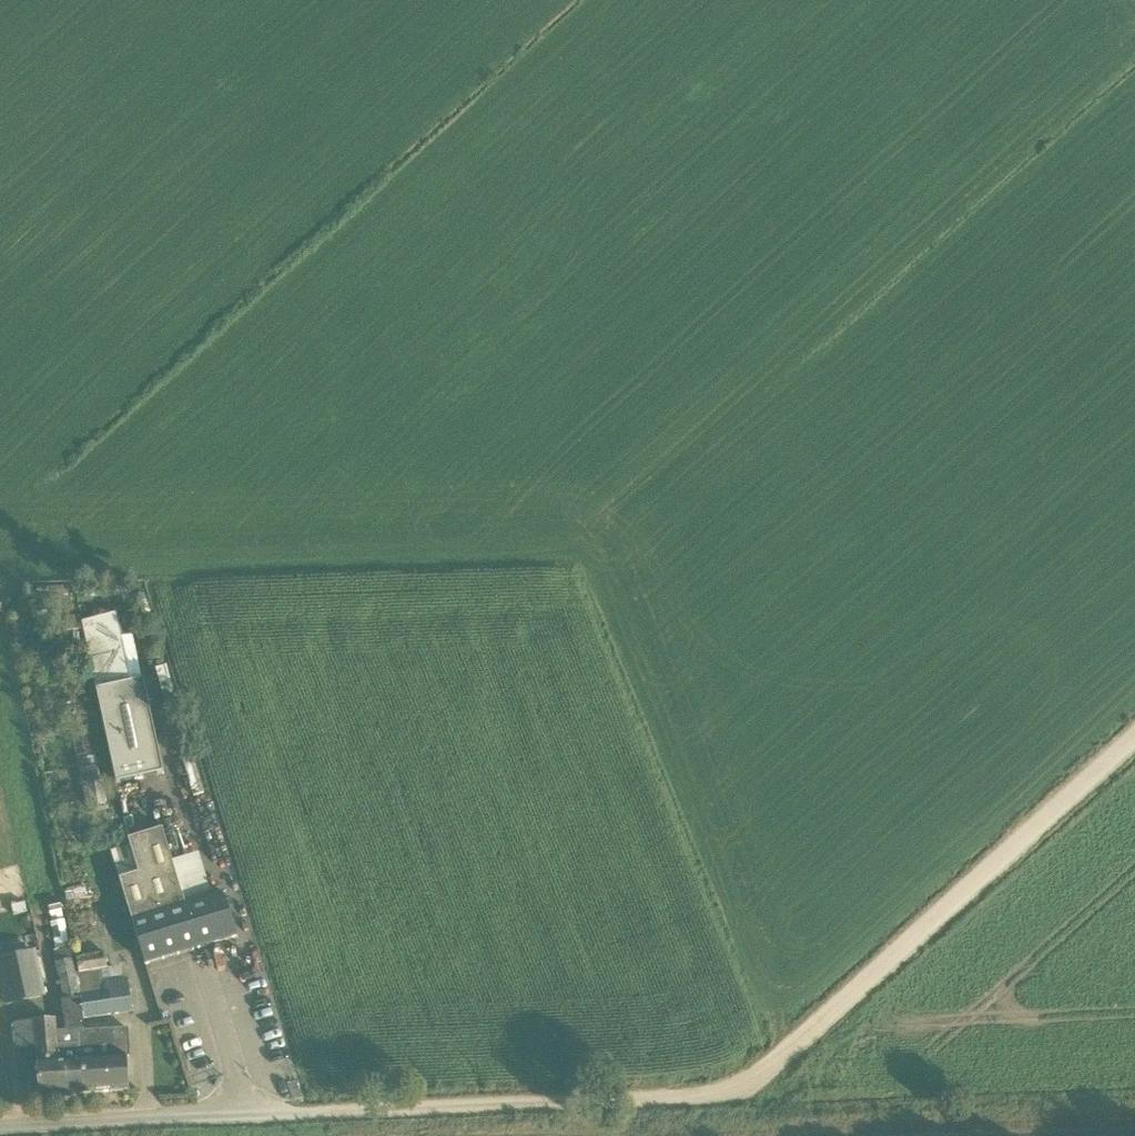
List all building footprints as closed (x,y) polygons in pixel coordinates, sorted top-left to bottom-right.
[(133,634),(83,643),(108,782),(158,773),(133,634)] [(185,907),(162,830),(128,840),(138,874),(119,879),(145,964),(237,936),(224,895),(185,907)] [(65,915),(95,907),(91,890),(61,898),(65,915)] [(56,1021),(37,1023),(39,1048),(40,1073),(41,1095),(85,1093),(81,1031),(84,1031),(83,1020),(87,1019),(78,973),(75,973),(72,958),(64,920),(50,923),(63,1001),(61,1002),(64,1023),(64,1032),(56,1032),(56,1021)] [(0,959),(0,974),(7,1006),(46,998),(36,951),(0,959)] [(105,953),(76,958),(79,973),(78,973),(87,1019),(133,1013),(128,979),(123,979),(121,966),(107,968),(105,953)] [(84,1031),(81,1031),(85,1093),(129,1090),(127,1057),(128,1057),(127,1039),(127,1029),(118,1029),(84,1031)]
